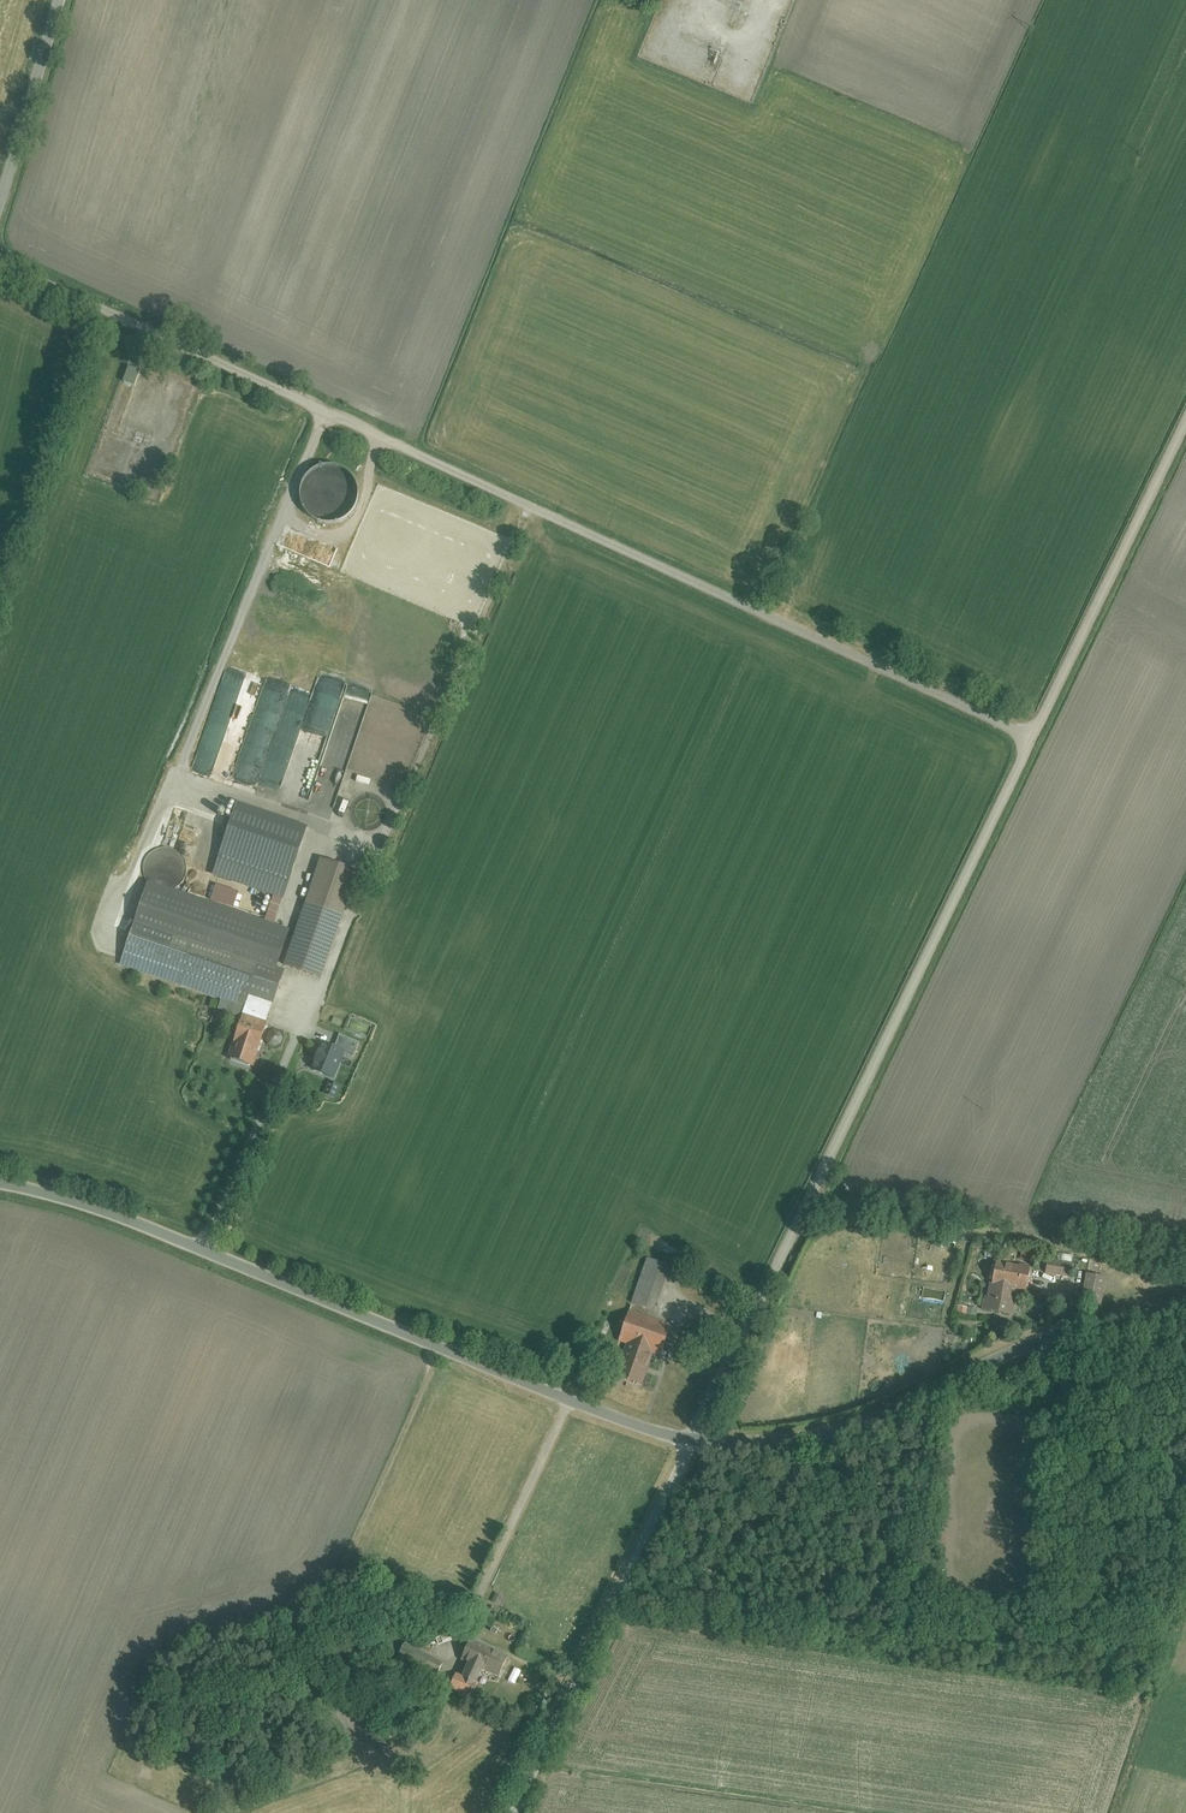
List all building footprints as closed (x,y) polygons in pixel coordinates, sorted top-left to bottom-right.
[(134,382),(137,364),(117,361),(114,378),(134,382)] [(296,831),(233,807),(209,872),(272,897),(296,831)] [(186,865),(186,861),(186,858),(185,853),(182,848),(179,845),(177,843),(172,841),(167,839),(163,839),(159,840),(155,841),(151,843),(148,846),(145,849),(143,853),(142,858),(142,862),(142,867),(144,871),(146,875),(149,878),(153,881),(156,882),(161,883),(165,884),(169,883),(173,882),(177,879),(180,877),(182,874),(185,869),(186,865)] [(356,867),(320,856),(286,964),(321,975),(356,867)] [(118,964),(196,991),(196,992),(202,994),(198,1004),(236,1017),(221,1058),(255,1070),(289,968),(280,965),(292,930),(147,880),(118,964)] [(332,1048),(322,1044),(311,1070),(336,1082),(349,1053),(354,1055),(360,1043),(338,1033),(332,1048)] [(959,1250),(961,1240),(945,1237),(943,1247),(959,1250)] [(1069,1265),(1038,1261),(1036,1278),(1067,1282),(1069,1265)] [(664,1268),(648,1263),(636,1300),(652,1305),(664,1268)] [(1027,1275),(994,1269),(988,1306),(1003,1309),(1007,1287),(1024,1290),(1027,1275)] [(1100,1277),(1078,1276),(1077,1304),(1099,1305),(1100,1277)] [(971,1317),(980,1318),(981,1307),(971,1306),(971,1317)] [(621,1346),(628,1348),(616,1379),(642,1389),(653,1358),(659,1360),(670,1331),(632,1317),(621,1346)] [(395,1659),(436,1681),(447,1661),(405,1639),(395,1659)] [(467,1666),(460,1680),(456,1678),(449,1691),(475,1704),(482,1690),(475,1687),(482,1673),(498,1681),(509,1660),(473,1642),(462,1663),(467,1666)]
